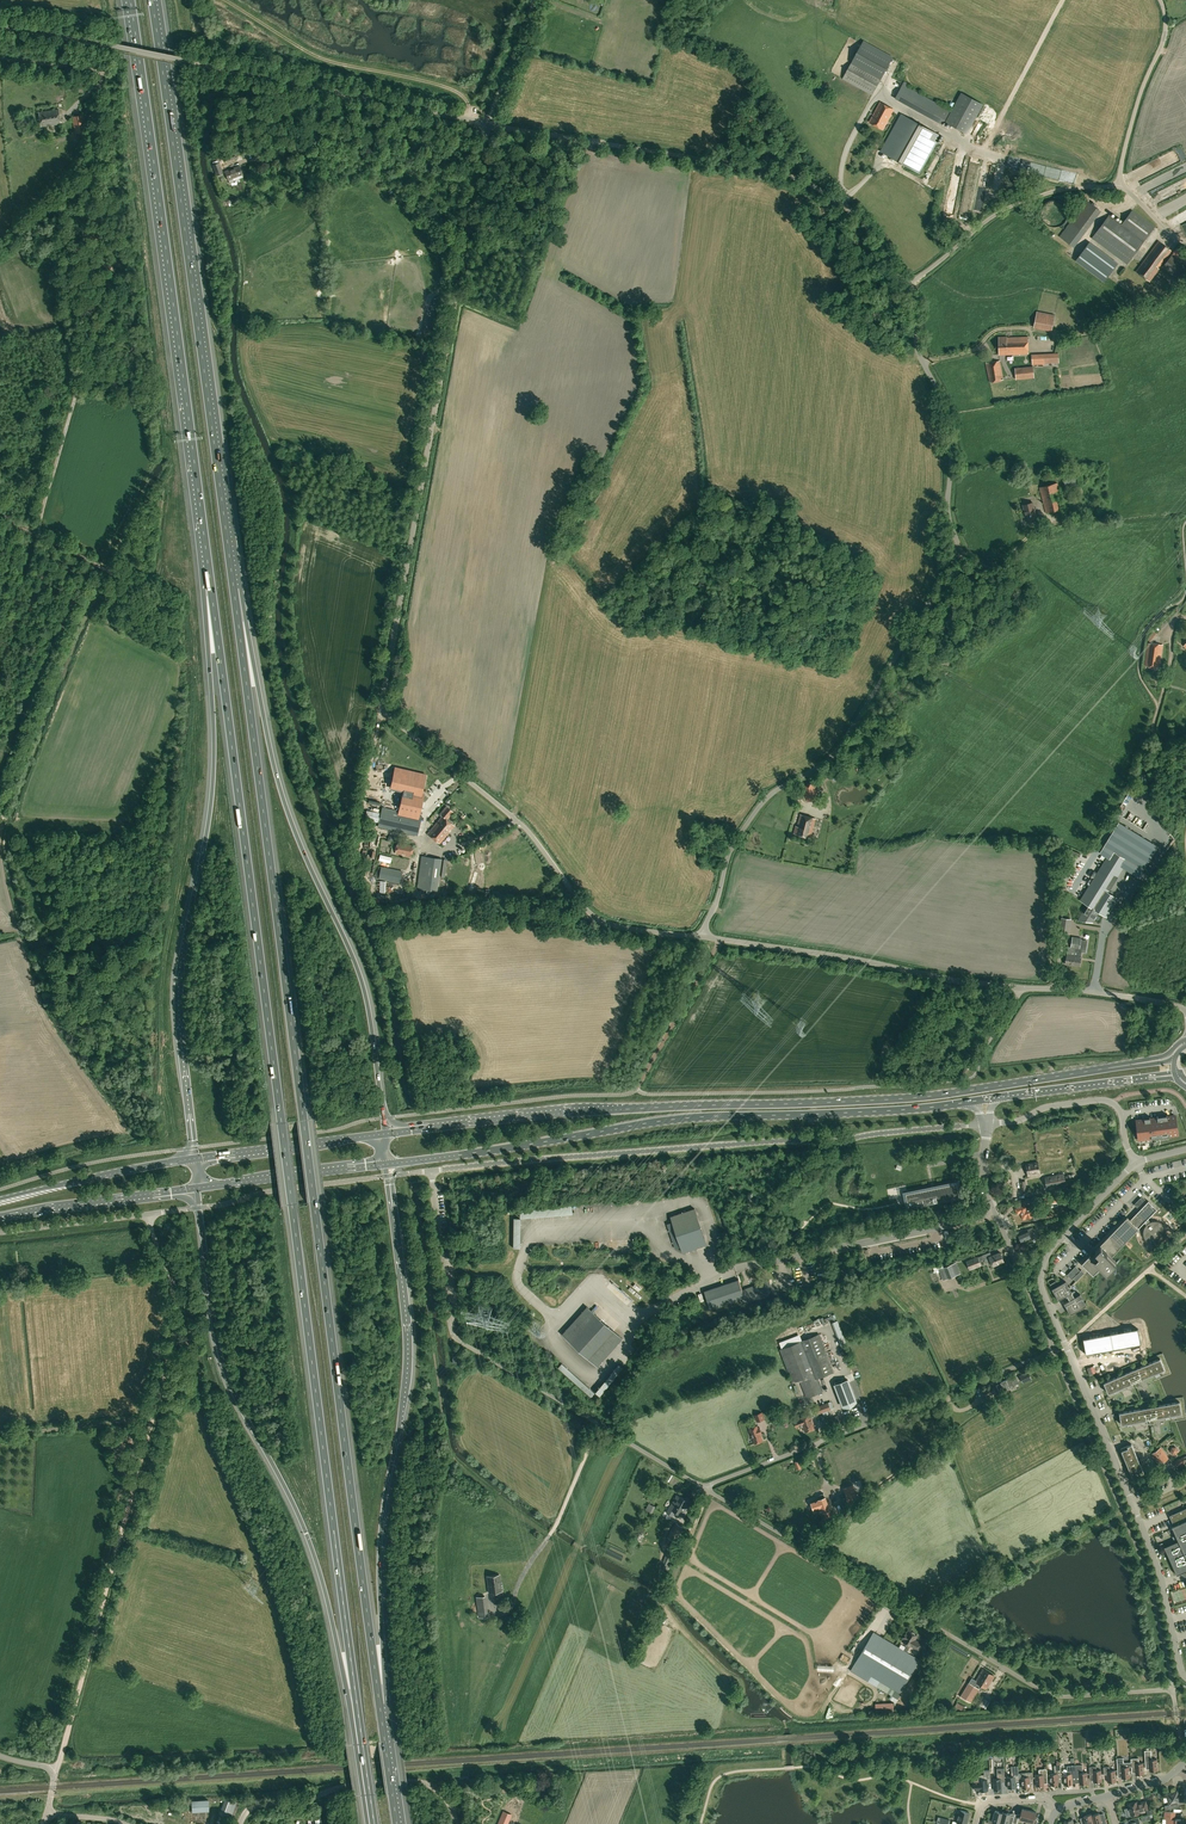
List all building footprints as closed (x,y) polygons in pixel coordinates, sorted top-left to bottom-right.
[(872,95),(892,58),(863,42),(843,78),(872,95)] [(83,93),(85,84),(74,82),(73,91),(83,93)] [(951,111),(940,105),(903,84),(895,98),(932,118),(943,124),(951,111)] [(946,122),(957,128),(967,133),(982,104),(962,93),(953,109),(946,122)] [(893,110),(880,102),(869,122),(883,129),(893,110)] [(59,109),(39,112),(41,127),(61,124),(59,109)] [(919,172),(929,154),(940,135),(902,114),(882,152),(919,172)] [(87,131),(85,115),(72,117),(74,133),(87,131)] [(223,173),(219,163),(213,165),(217,175),(223,173)] [(243,177),(242,175),(243,174),(240,166),(225,171),(228,180),(233,178),(233,180),(243,177)] [(385,176),(382,181),(388,186),(391,181),(385,176)] [(1128,263),(1131,258),(1154,227),(1132,211),(1122,224),(1109,215),(1096,232),(1093,237),(1128,263)] [(1158,268),(1171,250),(1159,241),(1136,271),(1150,281),(1159,269),(1158,268)] [(1104,281),(1117,264),(1089,243),(1076,260),(1104,281)] [(1172,255),(1185,266),(1185,250),(1180,245),(1172,255)] [(1178,279),(1185,270),(1185,267),(1172,256),(1163,267),(1178,279)] [(1037,312),(1034,327),(1052,331),(1055,315),(1037,312)] [(999,337),(999,355),(1028,354),(1028,337),(1007,337),(999,337)] [(1032,354),(1032,364),(1044,363),(1059,362),(1058,354),(1032,354)] [(986,363),(990,382),(1003,379),(1000,361),(986,363)] [(1034,377),(1033,366),(1015,368),(1016,379),(1034,377)] [(1064,476),(1066,487),(1079,484),(1076,470),(1059,474),(1059,477),(1064,476)] [(1040,487),(1046,512),(1063,508),(1060,496),(1061,496),(1058,482),(1040,487)] [(1023,505),(1027,522),(1037,520),(1033,502),(1023,505)] [(1162,645),(1153,643),(1148,643),(1145,665),(1159,667),(1162,645)] [(807,801),(819,796),(814,782),(802,787),(807,801)] [(439,815),(442,817),(428,834),(439,843),(454,825),(447,819),(453,811),(447,806),(440,814),(439,815)] [(382,807),(378,826),(417,835),(422,816),(382,807)] [(816,818),(801,814),(797,826),(796,826),(794,833),(810,838),(816,818)] [(398,842),(395,853),(410,856),(413,846),(398,842)] [(474,850),(471,851),(475,870),(479,869),(474,850)] [(1078,919),(1078,920),(1079,920),(1084,920),(1084,921),(1087,921),(1092,922),(1093,922),(1093,921),(1092,921),(1094,919),(1094,918),(1095,919),(1095,918),(1094,918),(1096,915),(1097,916),(1097,915),(1096,915),(1099,911),(1107,916),(1118,898),(1108,892),(1123,867),(1128,860),(1112,850),(1107,857),(1080,900),(1088,905),(1083,913),(1079,919),(1078,919)] [(441,859),(422,856),(417,888),(437,891),(441,859)] [(379,878),(400,883),(402,871),(381,867),(379,878)] [(1067,954),(1065,963),(1073,965),(1077,937),(1072,936),(1070,949),(1068,949),(1067,954)] [(1077,937),(1073,965),(1080,966),(1081,956),(1082,952),(1085,952),(1087,942),(1081,941),(1081,940),(1081,938),(1077,937)] [(1145,1119),(1136,1120),(1139,1139),(1151,1138),(1151,1139),(1170,1136),(1170,1135),(1178,1134),(1175,1115),(1167,1116),(1157,1117),(1157,1118),(1150,1118),(1144,1118),(1145,1119)] [(1026,1164),(1026,1166),(1028,1176),(1040,1174),(1038,1162),(1026,1164)] [(1045,1177),(1046,1188),(1066,1184),(1066,1182),(1064,1173),(1045,1177)] [(931,1188),(906,1193),(909,1207),(906,1208),(963,1197),(963,1196),(960,1197),(957,1182),(934,1187),(934,1184),(931,1185),(931,1188)] [(1177,1192),(1181,1196),(1185,1192),(1185,1187),(1185,1186),(1177,1192)] [(1056,1196),(1043,1199),(1044,1203),(1044,1204),(1048,1203),(1049,1208),(1058,1206),(1057,1201),(1056,1196)] [(1144,1222),(1147,1224),(1146,1225),(1146,1226),(1145,1227),(1144,1228),(1144,1229),(1144,1230),(1143,1231),(1143,1232),(1143,1233),(1144,1234),(1144,1235),(1144,1236),(1144,1237),(1145,1238),(1145,1239),(1146,1239),(1147,1240),(1148,1241),(1148,1242),(1150,1243),(1151,1243),(1152,1243),(1153,1244),(1154,1244),(1155,1244),(1156,1244),(1157,1244),(1158,1244),(1159,1243),(1160,1243),(1161,1242),(1162,1242),(1162,1241),(1163,1241),(1164,1240),(1164,1239),(1165,1239),(1165,1238),(1166,1237),(1166,1236),(1166,1235),(1166,1234),(1166,1233),(1166,1232),(1166,1231),(1166,1230),(1166,1229),(1165,1228),(1165,1227),(1165,1226),(1164,1226),(1164,1225),(1163,1224),(1162,1223),(1161,1222),(1159,1222),(1158,1221),(1156,1221),(1155,1221),(1154,1221),(1153,1221),(1152,1221),(1150,1222),(1148,1218),(1156,1210),(1151,1205),(1152,1204),(1148,1200),(1136,1214),(1130,1219),(1127,1217),(1100,1244),(1095,1249),(1097,1251),(1094,1253),(1093,1255),(1090,1254),(1091,1254),(1082,1263),(1088,1270),(1093,1275),(1096,1272),(1097,1273),(1101,1269),(1100,1268),(1101,1266),(1103,1265),(1107,1270),(1111,1265),(1113,1264),(1116,1260),(1111,1256),(1124,1243),(1132,1234),(1144,1222)] [(1017,1213),(1021,1212),(1024,1219),(1028,1217),(1029,1218),(1033,1216),(1032,1214),(1038,1212),(1035,1205),(1026,1209),(1025,1205),(1016,1209),(1017,1213)] [(707,1245),(695,1209),(671,1217),(673,1223),(668,1224),(668,1225),(667,1225),(676,1249),(681,1247),(683,1253),(707,1245)] [(1025,1231),(1018,1234),(1021,1241),(1031,1237),(1031,1238),(1036,1236),(1032,1227),(1024,1231),(1025,1231)] [(990,1252),(982,1255),(984,1259),(985,1263),(991,1261),(993,1265),(1004,1261),(1000,1252),(992,1256),(990,1252)] [(978,1257),(967,1261),(970,1269),(981,1265),(979,1261),(978,1257)] [(956,1263),(944,1268),(948,1278),(960,1273),(956,1263)] [(1076,1266),(1067,1275),(1072,1279),(1073,1278),(1076,1281),(1085,1272),(1081,1269),(1080,1270),(1076,1266)] [(739,1279),(704,1291),(710,1308),(742,1298),(744,1304),(774,1294),(770,1281),(742,1290),(739,1279)] [(1087,1305),(1084,1300),(1080,1294),(1075,1297),(1065,1281),(1052,1288),(1058,1299),(1058,1300),(1065,1296),(1068,1300),(1063,1303),(1064,1304),(1064,1303),(1068,1310),(1070,1314),(1078,1310),(1087,1305)] [(587,1305),(562,1332),(598,1365),(623,1337),(587,1305)] [(1134,1345),(1141,1344),(1138,1328),(1131,1329),(1134,1345)] [(1131,1329),(1124,1330),(1127,1346),(1134,1345),(1131,1329)] [(1120,1348),(1127,1346),(1124,1330),(1117,1332),(1120,1348)] [(1117,1332),(1111,1333),(1113,1349),(1120,1348),(1117,1332)] [(1111,1333),(1104,1334),(1107,1350),(1113,1349),(1111,1333)] [(817,1377),(825,1374),(833,1371),(819,1334),(780,1349),(790,1374),(793,1383),(801,1380),(807,1396),(822,1390),(817,1377)] [(1107,1350),(1104,1334),(1097,1336),(1100,1351),(1107,1350)] [(1097,1336),(1090,1337),(1093,1353),(1100,1351),(1097,1336)] [(1090,1337),(1083,1338),(1086,1354),(1093,1353),(1090,1337)] [(1103,1382),(1104,1382),(1106,1389),(1108,1393),(1134,1383),(1134,1382),(1136,1387),(1141,1385),(1139,1380),(1165,1369),(1160,1358),(1149,1363),(1140,1366),(1123,1373),(1123,1374),(1103,1382)] [(1031,1378),(1028,1372),(1020,1376),(1023,1382),(1031,1378)] [(1001,1383),(996,1385),(1000,1392),(1005,1390),(1006,1394),(1011,1392),(1010,1388),(1015,1386),(1014,1385),(1018,1383),(1015,1376),(1010,1379),(1010,1380),(1007,1381),(1006,1379),(1001,1382),(1001,1383)] [(844,1406),(848,1403),(849,1402),(851,1407),(856,1401),(848,1379),(848,1380),(849,1382),(843,1384),(842,1382),(835,1384),(843,1407),(844,1406)] [(993,1387),(984,1391),(987,1396),(995,1392),(993,1387)] [(1119,1412),(1120,1419),(1121,1424),(1149,1419),(1150,1424),(1155,1423),(1154,1418),(1182,1413),(1180,1401),(1176,1402),(1163,1404),(1159,1405),(1158,1404),(1140,1407),(1140,1408),(1123,1411),(1119,1412)] [(830,1409),(828,1403),(813,1408),(816,1414),(830,1409)] [(758,1414),(755,1415),(757,1421),(760,1420),(764,1419),(762,1412),(758,1414)] [(796,1419),(794,1420),(797,1426),(803,1424),(805,1431),(815,1428),(810,1414),(806,1415),(806,1414),(795,1418),(796,1419)] [(827,1419),(831,1430),(841,1426),(837,1415),(827,1419)] [(757,1425),(749,1428),(750,1430),(749,1431),(752,1438),(753,1438),(755,1443),(763,1440),(759,1431),(761,1431),(760,1427),(758,1427),(757,1425)] [(1132,1444),(1120,1448),(1126,1461),(1133,1477),(1138,1475),(1139,1474),(1144,1472),(1132,1444)] [(1161,1447),(1151,1454),(1159,1465),(1168,1458),(1161,1447)] [(1177,1466),(1185,1461),(1185,1460),(1184,1456),(1174,1461),(1177,1466)] [(853,1485),(844,1488),(849,1502),(858,1499),(853,1485)] [(819,1499),(812,1502),(814,1509),(818,1507),(820,1513),(823,1512),(825,1517),(832,1515),(830,1509),(825,1497),(824,1492),(818,1495),(819,1499)] [(670,1507),(667,1512),(673,1516),(676,1511),(682,1515),(685,1509),(686,1510),(688,1507),(687,1506),(690,1502),(679,1495),(676,1499),(675,1498),(672,1503),(670,1507)] [(655,1506),(649,1503),(647,1508),(653,1511),(655,1506)] [(1169,1515),(1173,1523),(1174,1522),(1175,1525),(1172,1526),(1178,1540),(1164,1546),(1177,1574),(1183,1572),(1185,1574),(1185,1508),(1169,1515)] [(676,1541),(684,1527),(676,1522),(667,1536),(676,1541)] [(669,1570),(679,1546),(671,1543),(663,1562),(664,1562),(662,1567),(669,1570)] [(502,1591),(499,1574),(487,1576),(489,1592),(502,1591)] [(477,1597),(478,1611),(487,1610),(485,1596),(477,1597)] [(903,1649),(907,1651),(911,1645),(919,1650),(922,1644),(915,1639),(917,1635),(909,1630),(907,1633),(906,1632),(903,1638),(906,1639),(904,1641),(907,1643),(903,1649)] [(873,1631),(853,1665),(900,1693),(900,1692),(920,1659),(907,1651),(903,1649),(873,1631)] [(972,1678),(969,1682),(976,1686),(978,1683),(987,1688),(994,1675),(983,1669),(976,1680),(972,1678)] [(968,1700),(976,1686),(969,1682),(969,1683),(961,1696),(968,1700)] [(876,1703),(876,1704),(876,1712),(894,1711),(894,1702),(876,1703)] [(1151,1759),(1151,1755),(1151,1750),(1144,1750),(1145,1763),(1149,1763),(1149,1771),(1158,1770),(1157,1759),(1151,1759)] [(1124,1766),(1123,1762),(1123,1756),(1117,1756),(1118,1770),(1121,1770),(1122,1778),(1122,1779),(1125,1779),(1125,1778),(1130,1777),(1129,1766),(1124,1766)] [(1138,1758),(1131,1758),(1131,1766),(1135,1766),(1136,1774),(1144,1774),(1143,1762),(1139,1763),(1138,1758)] [(1061,1775),(1060,1764),(1056,1765),(1054,1765),(1055,1773),(1049,1773),(1050,1785),(1051,1785),(1051,1786),(1054,1785),(1054,1784),(1058,1784),(1058,1776),(1061,1775)] [(1075,1765),(1075,1776),(1079,1776),(1079,1784),(1088,1783),(1087,1772),(1083,1772),(1082,1764),(1075,1765)] [(1072,1776),(1075,1776),(1075,1765),(1067,1765),(1067,1773),(1064,1773),(1064,1785),(1073,1784),(1072,1776)] [(1011,1776),(1007,1776),(1008,1788),(1013,1787),(1013,1788),(1015,1788),(1015,1787),(1016,1787),(1015,1779),(1019,1779),(1019,1776),(1019,1772),(1018,1771),(1018,1766),(1011,1766),(1011,1771),(1011,1776)] [(1096,1766),(1089,1766),(1089,1774),(1093,1774),(1094,1782),(1102,1781),(1101,1770),(1097,1770),(1096,1766)] [(1109,1766),(1103,1766),(1104,1774),(1107,1774),(1108,1782),(1116,1781),(1115,1770),(1110,1770),(1109,1766)] [(997,1778),(993,1778),(994,1790),(1002,1789),(1001,1781),(1005,1781),(1004,1772),(1004,1768),(997,1768),(997,1773),(997,1778)] [(1047,1777),(1047,1768),(1044,1768),(1039,1769),(1039,1774),(1035,1774),(1036,1786),(1044,1785),(1044,1777),(1047,1777)] [(979,1779),(974,1780),(975,1789),(980,1789),(980,1791),(988,1790),(988,1788),(987,1782),(991,1782),(990,1773),(990,1770),(983,1771),(983,1779),(979,1779)] [(1021,1776),(1022,1788),(1030,1787),(1030,1779),(1033,1779),(1033,1771),(1025,1772),(1026,1776),(1021,1776)] [(1169,1804),(1164,1805),(1166,1810),(1175,1807),(1174,1803),(1180,1802),(1177,1791),(1166,1793),(1169,1804)] [(239,1803),(240,1798),(236,1798),(236,1803),(225,1799),(219,1814),(231,1818),(236,1802),(239,1803)] [(1137,1801),(1128,1803),(1131,1815),(1140,1813),(1140,1811),(1148,1809),(1146,1801),(1137,1803),(1137,1801)] [(1026,1820),(1029,1810),(1022,1808),(1019,1818),(1026,1820)] [(953,1821),(952,1823),(958,1823),(958,1822),(964,1823),(967,1823),(970,1812),(969,1812),(969,1811),(966,1811),(965,1811),(960,1810),(957,1822),(953,1821)] [(1003,1812),(995,1810),(994,1813),(993,1814),(990,1813),(988,1822),(992,1823),(993,1821),(1000,1823),(1000,1822),(1003,1812)] [(1026,1820),(1033,1822),(1033,1823),(1037,1823),(1038,1820),(1034,1819),(1036,1812),(1029,1810),(1026,1820)] [(498,1823),(507,1823),(511,1815),(503,1811),(500,1820),(498,1823)] [(1012,1822),(1014,1818),(1010,1817),(1010,1816),(1011,1813),(1003,1811),(1003,1812),(1000,1822),(1008,1823),(1012,1823),(1012,1822)] [(1164,1818),(1166,1819),(1166,1823),(1181,1823),(1181,1819),(1175,1818),(1175,1812),(1164,1811),(1164,1818)] [(1094,1823),(1099,1823),(1107,1823),(1105,1818),(1101,1819),(1099,1812),(1092,1814),(1094,1823)] [(1092,1814),(1091,1813),(1084,1815),(1086,1822),(1082,1823),(1094,1823),(1092,1814)]
